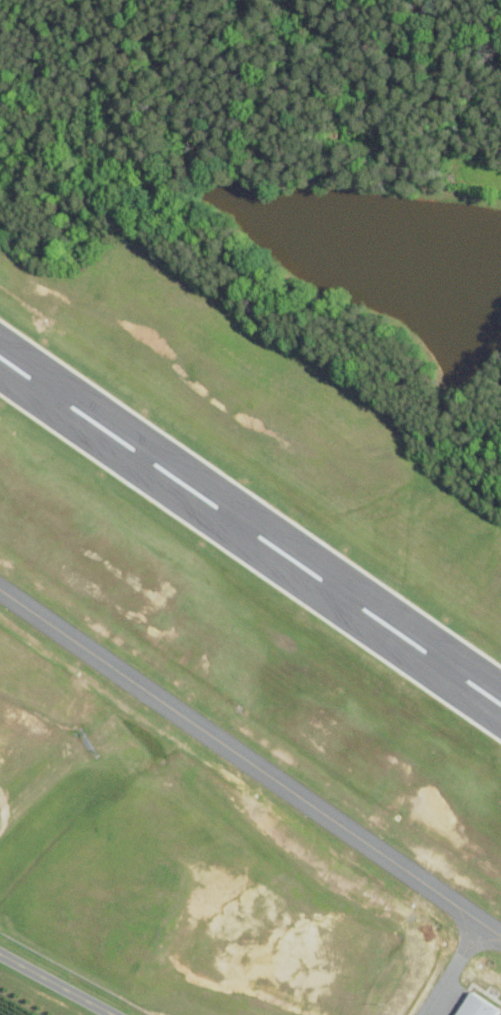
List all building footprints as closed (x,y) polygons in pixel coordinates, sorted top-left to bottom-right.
[(500,1010),(497,1014),(455,1014),(471,991),(500,1010)]
